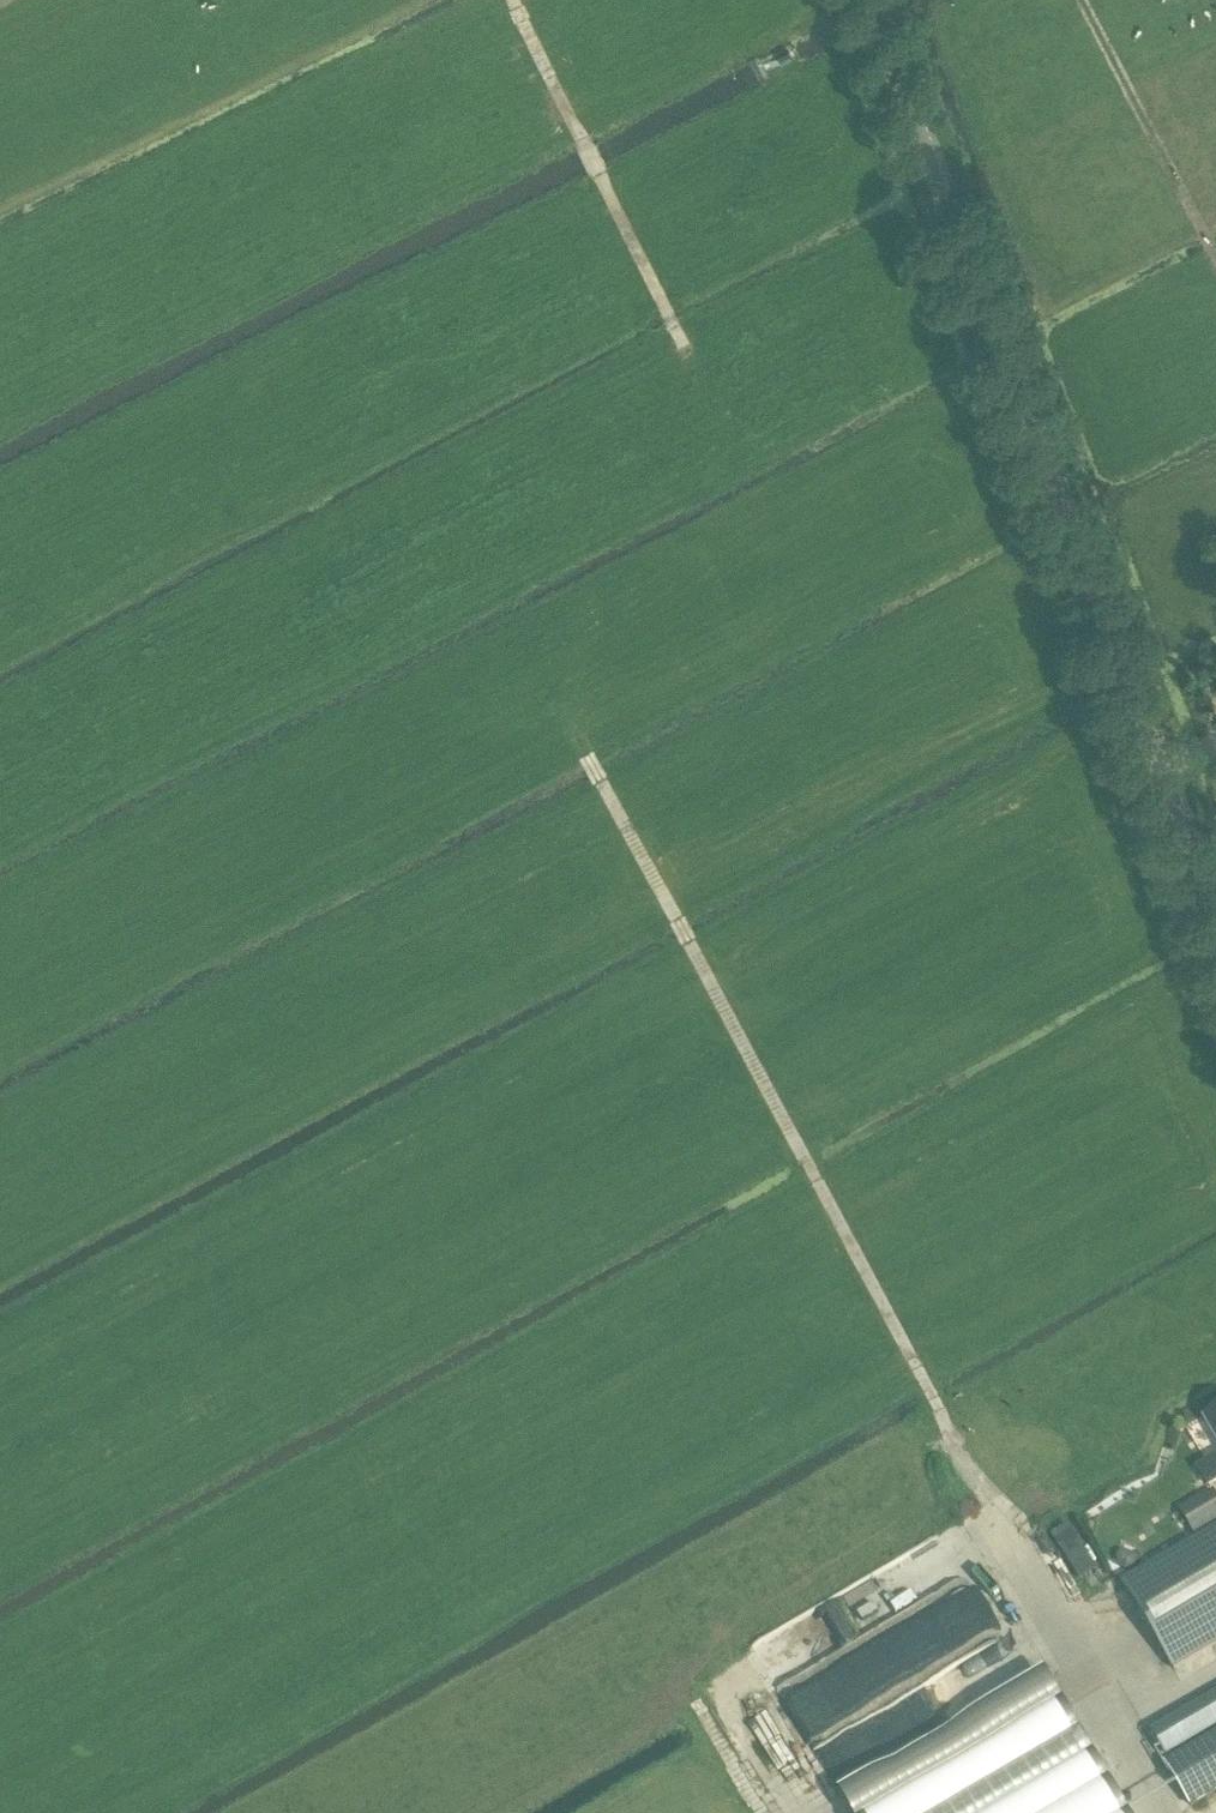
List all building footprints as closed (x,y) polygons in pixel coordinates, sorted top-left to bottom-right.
[(1204,1418),(1215,1439),(1215,1411),(1204,1418)] [(1215,1482),(1215,1457),(1198,1468),(1209,1486),(1215,1482)] [(1215,1521),(1215,1495),(1213,1491),(1180,1510),(1194,1534),(1215,1521)] [(1215,1644),(1215,1527),(1122,1582),(1174,1669),(1215,1644)] [(1150,1731),(1166,1757),(1215,1728),(1215,1693),(1150,1731)] [(1079,1730),(938,1812),(1128,1812),(1079,1730)] [(1164,1763),(1190,1807),(1215,1791),(1215,1732),(1164,1763)]
